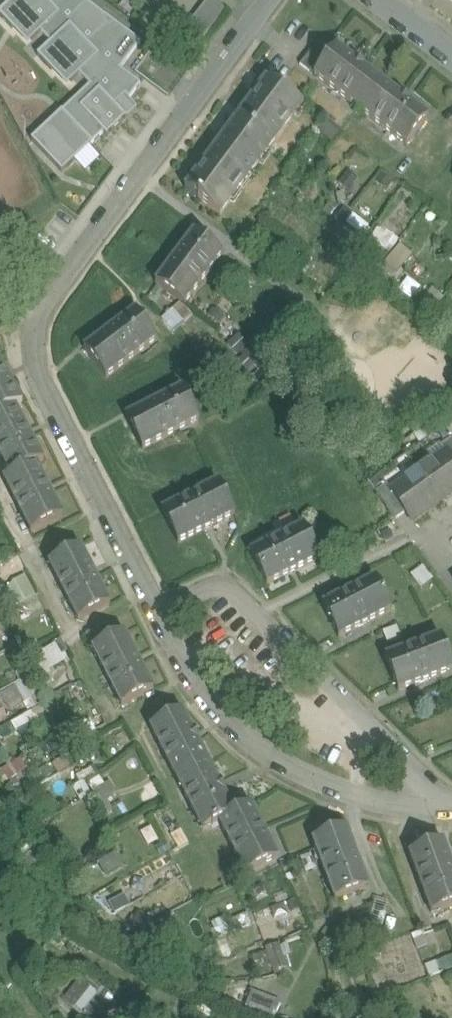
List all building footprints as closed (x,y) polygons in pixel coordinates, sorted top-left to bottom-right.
[(129,100),(141,85),(121,70),(141,42),(84,0),(9,0),(11,2),(0,12),(0,16),(12,29),(17,25),(32,41),(41,33),(50,44),(37,56),(51,71),(57,66),(72,83),(80,75),(90,86),(31,141),(62,173),(77,159),(72,154),(87,141),(91,145),(104,133),(107,137),(127,118),(115,106),(125,96),(129,100)] [(222,8),(211,0),(202,0),(177,32),(193,45),(222,8)] [(147,1),(133,18),(142,26),(156,8),(147,1)] [(142,26),(141,27),(150,34),(151,34),(152,33),(165,15),(156,8),(142,26)] [(165,15),(152,33),(161,40),(175,23),(165,15)] [(314,46),(300,65),(309,72),(324,53),(314,46)] [(355,62),(336,48),(314,76),(360,111),(382,83),(364,69),(365,68),(356,60),(355,62)] [(267,80),(186,190),(199,199),(198,200),(219,217),(230,202),(248,177),(249,177),(276,140),(277,141),(285,130),(284,130),(302,105),(282,90),(282,91),(267,80)] [(411,103),(402,95),(400,97),(382,83),(360,111),(407,147),(428,118),(410,104),(411,103)] [(115,106),(127,118),(137,109),(129,100),(125,96),(115,106)] [(392,249),(396,234),(375,228),(371,243),(392,249)] [(223,255),(194,233),(156,284),(185,305),(223,255)] [(393,273),(411,256),(400,244),(381,261),(393,273)] [(170,329),(180,321),(171,309),(160,317),(170,329)] [(135,312),(85,350),(107,379),(157,340),(135,312)] [(0,362),(0,416),(15,408),(22,404),(0,362)] [(184,390),(126,418),(142,450),(200,422),(184,390)] [(15,408),(0,416),(0,458),(9,476),(36,463),(41,460),(15,408)] [(451,439),(440,447),(445,453),(446,453),(451,461),(451,439)] [(418,473),(440,502),(451,494),(451,461),(446,453),(445,453),(418,473)] [(9,476),(5,479),(31,532),(62,517),(36,463),(9,476)] [(392,492),(391,493),(405,513),(412,522),(440,502),(418,473),(392,492)] [(215,485),(162,512),(178,544),(232,517),(215,485)] [(405,513),(391,493),(392,492),(387,485),(375,493),(395,520),(405,513)] [(304,527),(250,554),(266,586),(320,559),(304,527)] [(111,605),(82,548),(49,564),(78,621),(111,605)] [(9,607),(35,594),(25,574),(0,586),(0,589),(9,607)] [(376,579),(322,606),(338,638),(392,611),(376,579)] [(154,690),(125,633),(92,650),(121,707),(154,690)] [(386,658),(398,691),(451,671),(451,666),(441,637),(386,658)] [(33,680),(65,673),(60,644),(27,651),(33,680)] [(218,783),(182,712),(150,728),(202,830),(218,822),(234,814),(224,794),(225,793),(220,782),(218,783)] [(92,789),(100,801),(115,791),(107,779),(92,789)] [(234,814),(218,822),(246,876),(278,859),(250,806),(234,814)] [(368,888),(346,828),(312,841),(334,901),(368,888)] [(443,842),(409,854),(431,915),(451,908),(451,868),(443,842)] [(266,945),(266,967),(284,967),(284,945),(266,945)] [(423,965),(428,977),(451,966),(451,953),(423,965)] [(84,1017),(98,1017),(114,999),(92,982),(88,988),(82,983),(65,1003),(84,1017)] [(249,994),(247,1009),(276,1013),(278,998),(249,994)]
